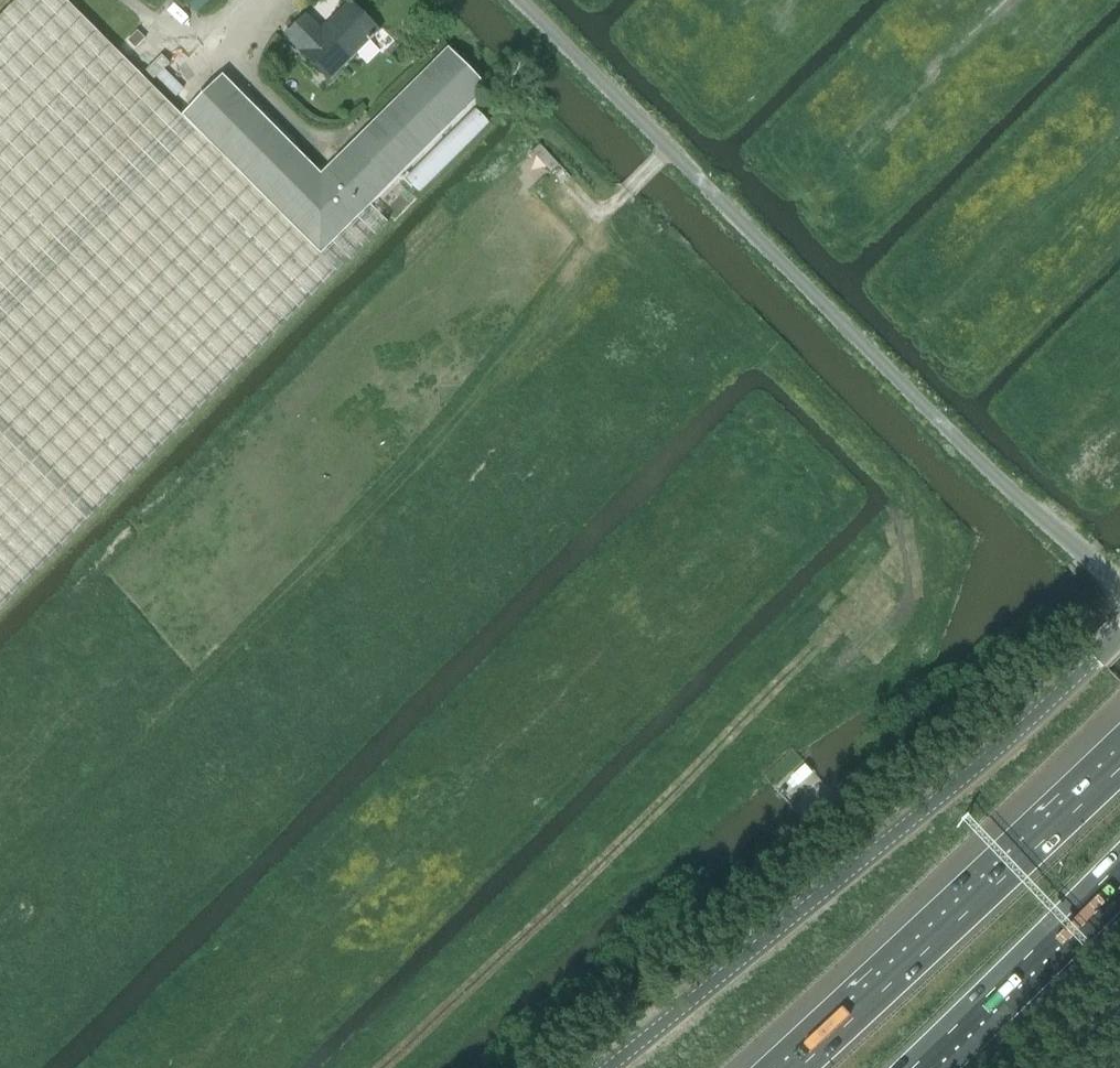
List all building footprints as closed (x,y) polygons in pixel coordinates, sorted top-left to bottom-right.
[(0,18),(0,608),(387,223),(370,206),(320,255),(182,117),(181,117),(153,89),(136,72),(65,0),(18,0),(0,18)] [(329,81),(379,32),(349,2),(321,30),(306,15),(284,37),(329,81)] [(222,77),(182,117),(320,255),(370,206),(487,89),(448,49),(320,176),(222,77)] [(153,80),(169,64),(161,56),(146,72),(153,80)]
